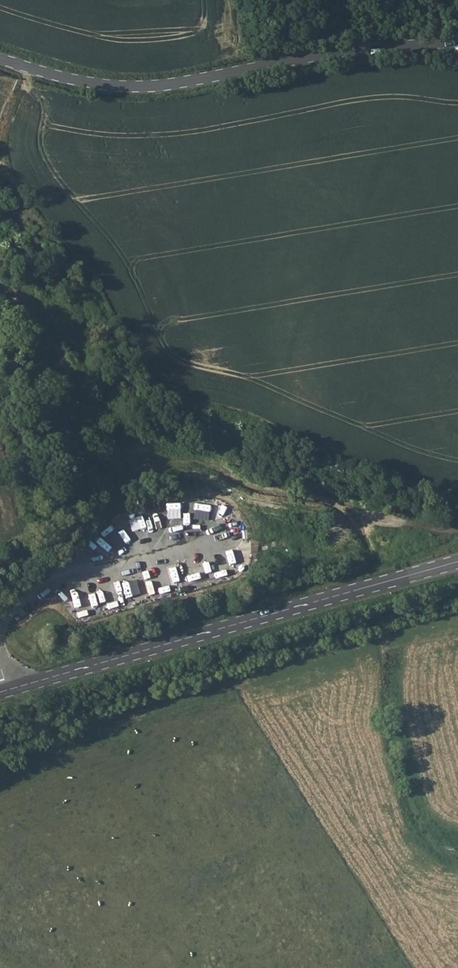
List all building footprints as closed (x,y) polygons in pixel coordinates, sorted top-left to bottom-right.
[(150,496),(142,499),(143,501),(140,502),(142,508),(139,509),(141,515),(147,513),(146,510),(153,507),(154,510),(160,508),(158,503),(155,503),(153,498),(151,499),(150,496)] [(200,505),(198,519),(213,522),(215,507),(200,505)] [(117,526),(104,534),(112,546),(125,538),(117,526)] [(147,574),(149,588),(163,586),(161,572),(147,574)] [(88,597),(75,601),(78,611),(91,607),(88,597)]
